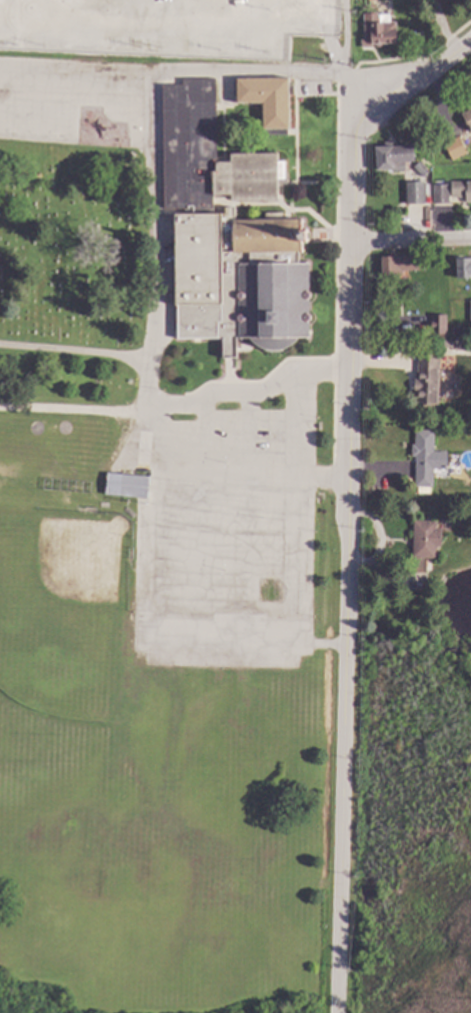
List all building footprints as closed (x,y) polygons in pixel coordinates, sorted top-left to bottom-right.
[(373,13),(379,13),(380,22),(398,21),(399,43),(384,43),(384,47),(378,47),(377,43),(367,43),(366,14),(370,13),(370,11),(373,11),(373,13)] [(218,162),(233,162),(233,152),(279,152),(279,162),(287,162),(287,178),(279,178),(279,200),(233,200),(233,193),(216,193),(216,207),(165,207),(166,85),(186,85),(186,78),(218,78),(218,162)] [(292,128),(265,128),(265,101),(239,102),(239,78),(291,78),(292,128)] [(470,132),(470,105),(458,112),(469,133),(470,132)] [(469,152),(454,159),(446,142),(462,135),(469,152)] [(416,161),(407,162),(407,170),(377,171),(377,146),(416,145),(416,161)] [(431,172),(425,177),(416,166),(422,161),(431,172)] [(427,204),(409,204),(409,182),(427,181),(427,204)] [(452,182),(470,182),(470,203),(468,203),(468,196),(453,197),(452,182)] [(451,203),(436,204),(435,185),(451,184),(451,203)] [(237,220),(305,219),(305,251),(302,250),(302,263),(310,263),(312,336),(301,336),(299,340),(296,344),(288,348),(281,350),(269,350),(264,348),(255,341),(253,337),(239,337),(240,357),(226,357),(225,337),(180,338),(177,213),(224,212),(224,214),(228,214),(228,206),(237,206),(237,220)] [(428,270),(383,273),(382,257),(427,254),(428,270)] [(458,259),(470,258),(470,277),(460,278),(458,259)] [(449,333),(434,334),(434,314),(449,314),(449,333)] [(465,335),(455,335),(455,327),(465,327),(465,335)] [(442,353),(439,402),(417,400),(420,352),(442,353)] [(436,451),(450,451),(450,468),(435,468),(435,487),(417,487),(417,456),(414,456),(414,444),(417,444),(417,429),(436,429),(436,451)] [(146,498),(147,476),(105,474),(104,496),(146,498)] [(439,520),(438,529),(443,529),(443,547),(438,547),(438,557),(428,557),(428,574),(413,573),(416,519),(439,520)]
